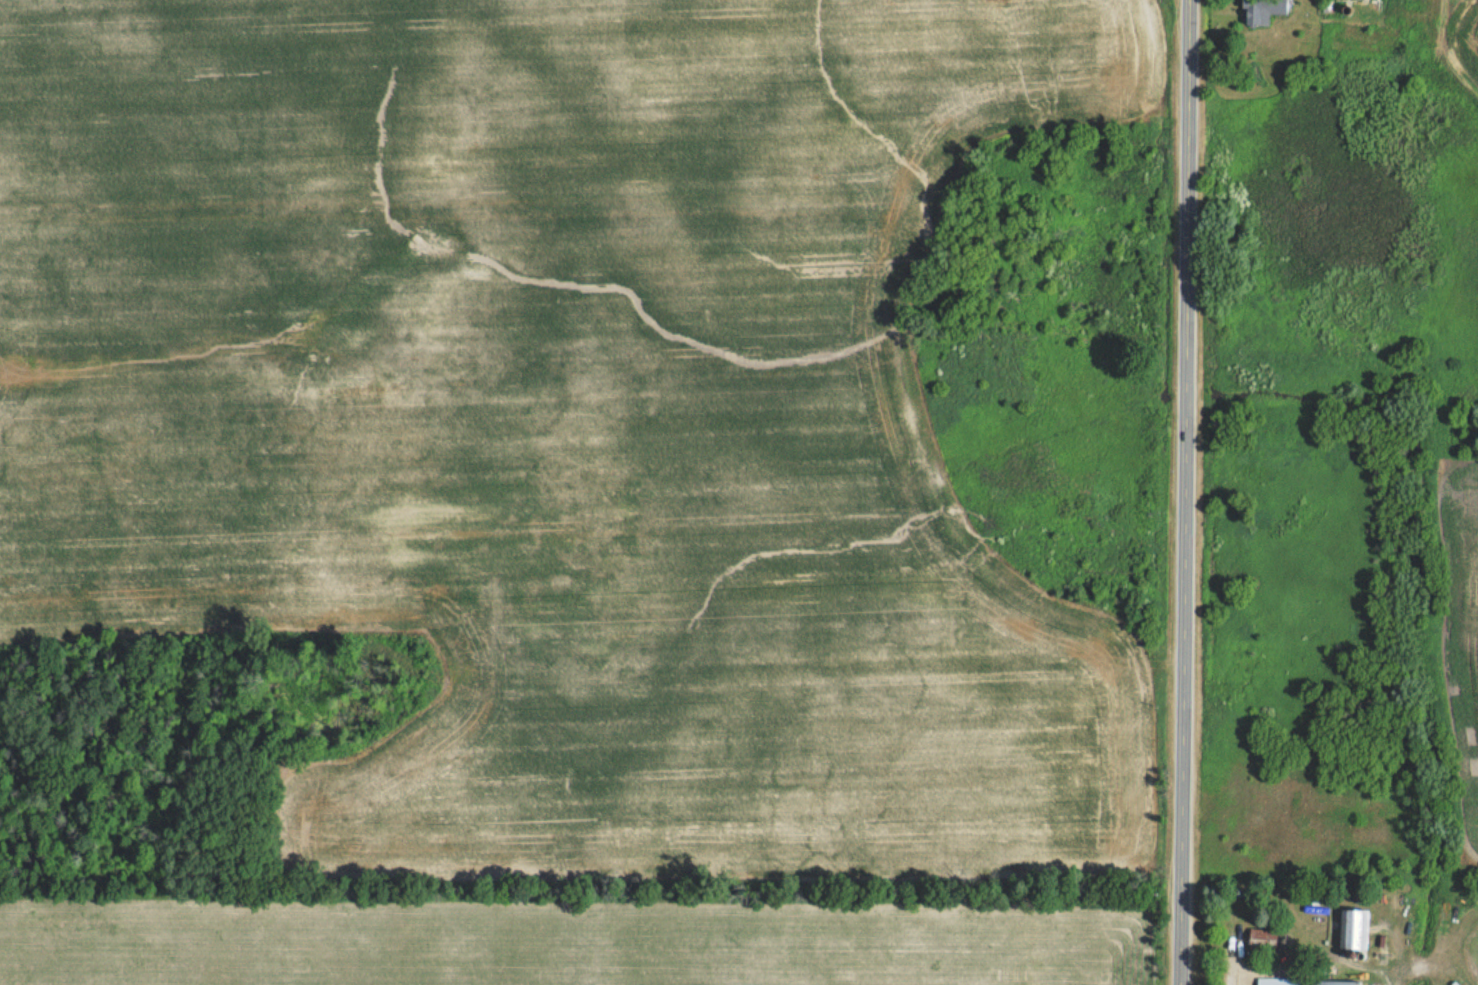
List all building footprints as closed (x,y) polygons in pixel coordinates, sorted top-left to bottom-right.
[(1269,25),(1268,14),(1287,14),(1287,0),(1245,0),(1245,26),(1269,25)] [(1368,948),(1368,907),(1340,907),(1340,948),(1368,948)] [(1281,928),(1249,928),(1249,949),(1281,949),(1281,928)] [(1257,976),(1257,984),(1317,984),(1317,977),(1257,976)]
